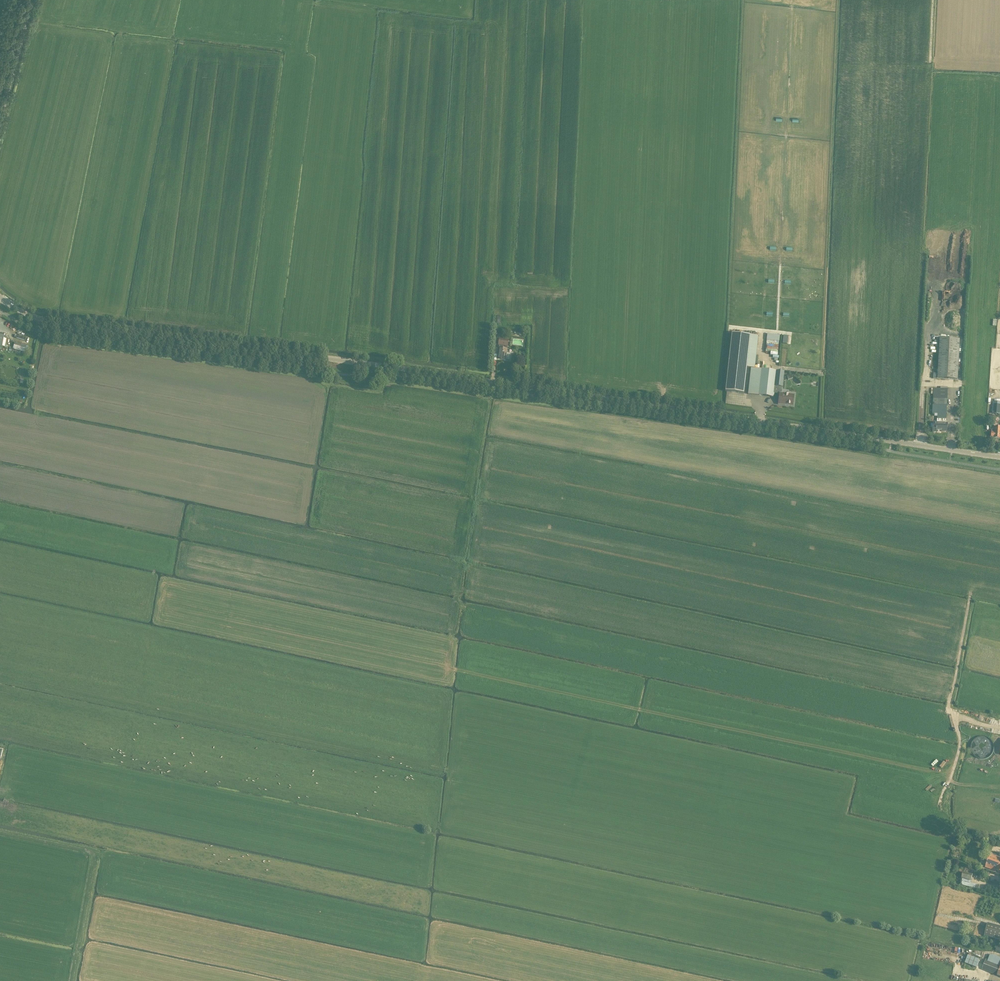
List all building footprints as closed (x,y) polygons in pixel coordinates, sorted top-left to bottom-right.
[(732,334),(725,392),(743,394),(746,367),(751,368),(755,368),(756,355),(748,354),(750,336),(732,334)] [(769,338),(766,364),(776,365),(779,339),(769,338)] [(933,378),(937,379),(958,380),(960,340),(939,339),(939,347),(929,347),(928,353),(939,353),(937,374),(933,373),(933,378)] [(499,348),(497,359),(505,361),(507,348),(505,348),(505,349),(499,348)] [(751,368),(748,394),(774,397),(774,393),(775,387),(777,371),(755,368),(751,368)] [(777,371),(775,387),(782,388),(784,372),(777,371)] [(937,420),(946,420),(948,389),(934,389),(933,414),(938,414),(937,420)] [(794,395),(782,394),(780,394),(779,404),(786,404),(786,405),(793,406),(794,395)] [(995,430),(992,430),(992,438),(999,438),(999,428),(995,427),(995,430)] [(994,751),(994,748),(994,745),(992,742),(991,740),(988,738),(986,737),(983,737),(980,737),(977,738),(975,740),(973,742),(972,745),(971,748),(972,751),(973,754),(975,756),(977,758),(980,759),(983,759),(986,759),(988,758),(991,756),(992,754),(994,751)] [(990,854),(986,867),(999,872),(999,858),(990,854)] [(963,873),(960,886),(973,889),(978,890),(979,886),(974,885),(971,884),(973,875),(963,873)] [(988,923),(984,936),(999,940),(999,927),(988,923)] [(968,956),(965,964),(977,968),(980,960),(968,956)] [(999,968),(999,965),(986,959),(982,969),(997,975),(999,968)]
